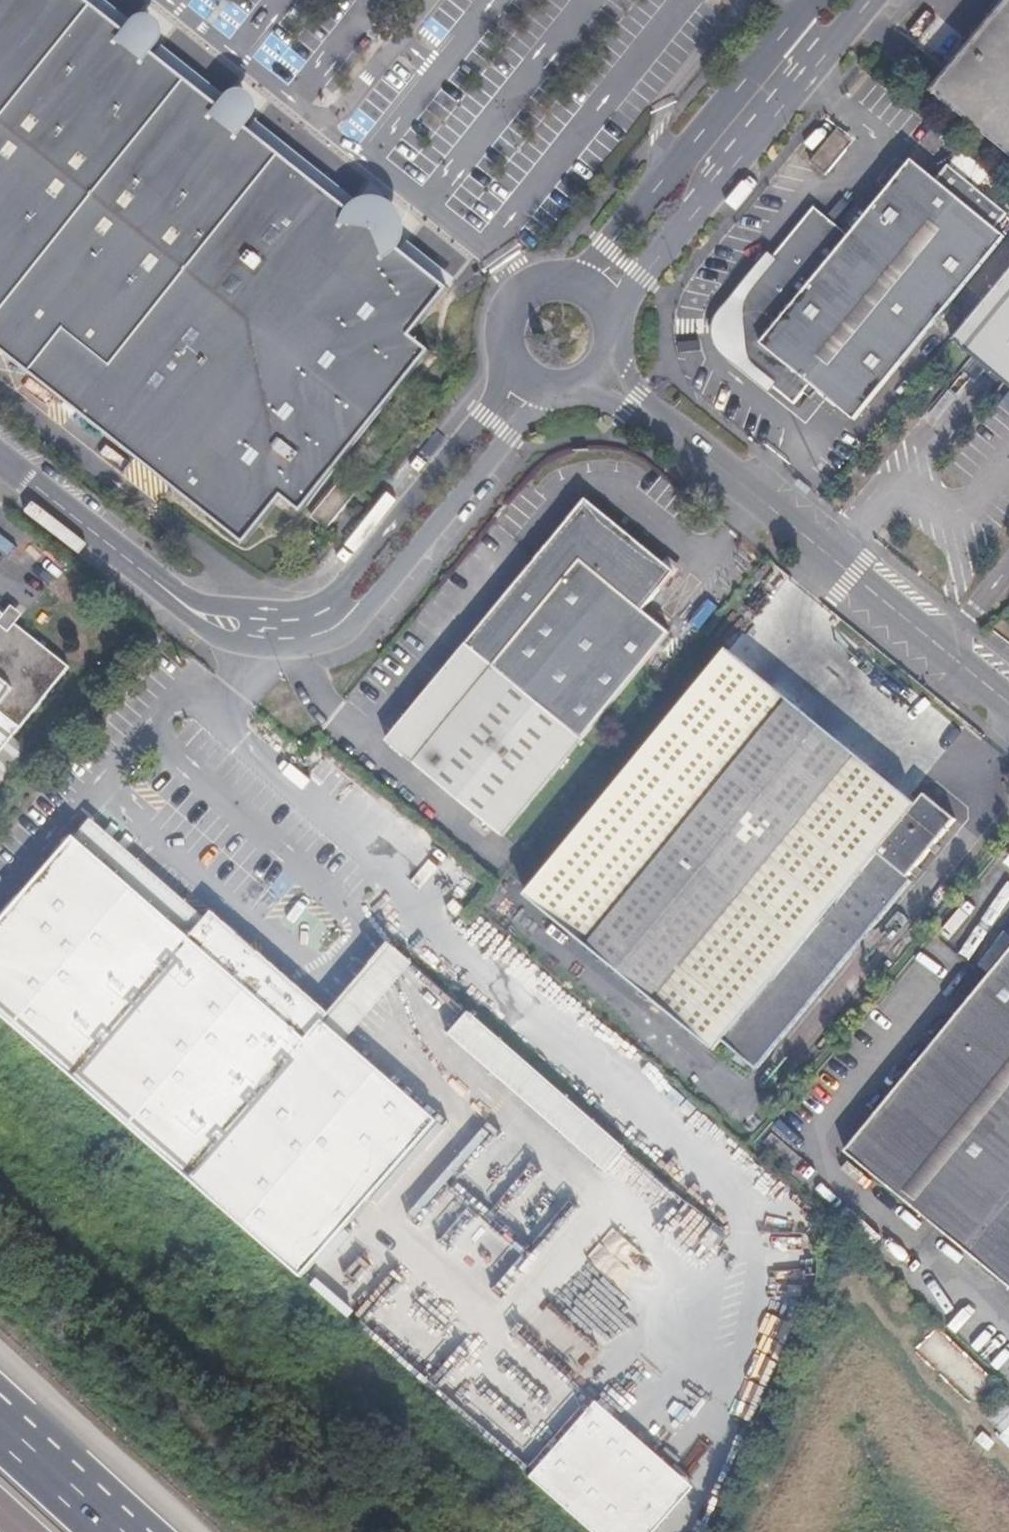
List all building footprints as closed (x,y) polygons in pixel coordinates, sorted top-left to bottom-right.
[(245,542),(282,495),(302,509),(429,350),(410,335),(448,288),(399,251),(404,245),(407,236),(407,227),(403,218),(396,209),(386,202),(376,199),(366,199),(357,202),(349,208),(243,123),(250,113),(233,100),(225,109),(147,48),(156,36),(139,23),(131,34),(89,0),(0,0),(0,348),(245,542)] [(119,24),(126,17),(105,0),(90,0),(119,24)] [(932,94),(1008,157),(1008,0),(932,94)] [(824,175),(846,148),(832,136),(810,163),(824,175)] [(851,164),(736,306),(745,314),(740,357),(797,405),(812,386),(856,422),(1008,238),(998,230),(1008,215),(953,168),(939,182),(916,160),(888,194),(851,164)] [(953,341),(1008,386),(1008,273),(953,341)] [(312,515),(330,529),(356,497),(338,484),(312,515)] [(583,500),(398,731),(391,739),(425,768),(505,835),(667,632),(641,608),(671,571),(583,500)] [(19,728),(69,667),(0,612),(0,713),(19,728)] [(726,648),(526,895),(712,1052),(720,1042),(755,1070),(910,880),(907,877),(955,818),(923,792),(915,803),(726,648)] [(0,926),(0,1015),(302,1276),(437,1119),(325,1020),(331,1013),(213,911),(206,918),(92,819),(0,926)] [(1008,1280),(1008,950),(848,1151),(1008,1280)] [(533,1476),(554,1494),(597,1531),(655,1531),(696,1484),(597,1400),(533,1476)]
